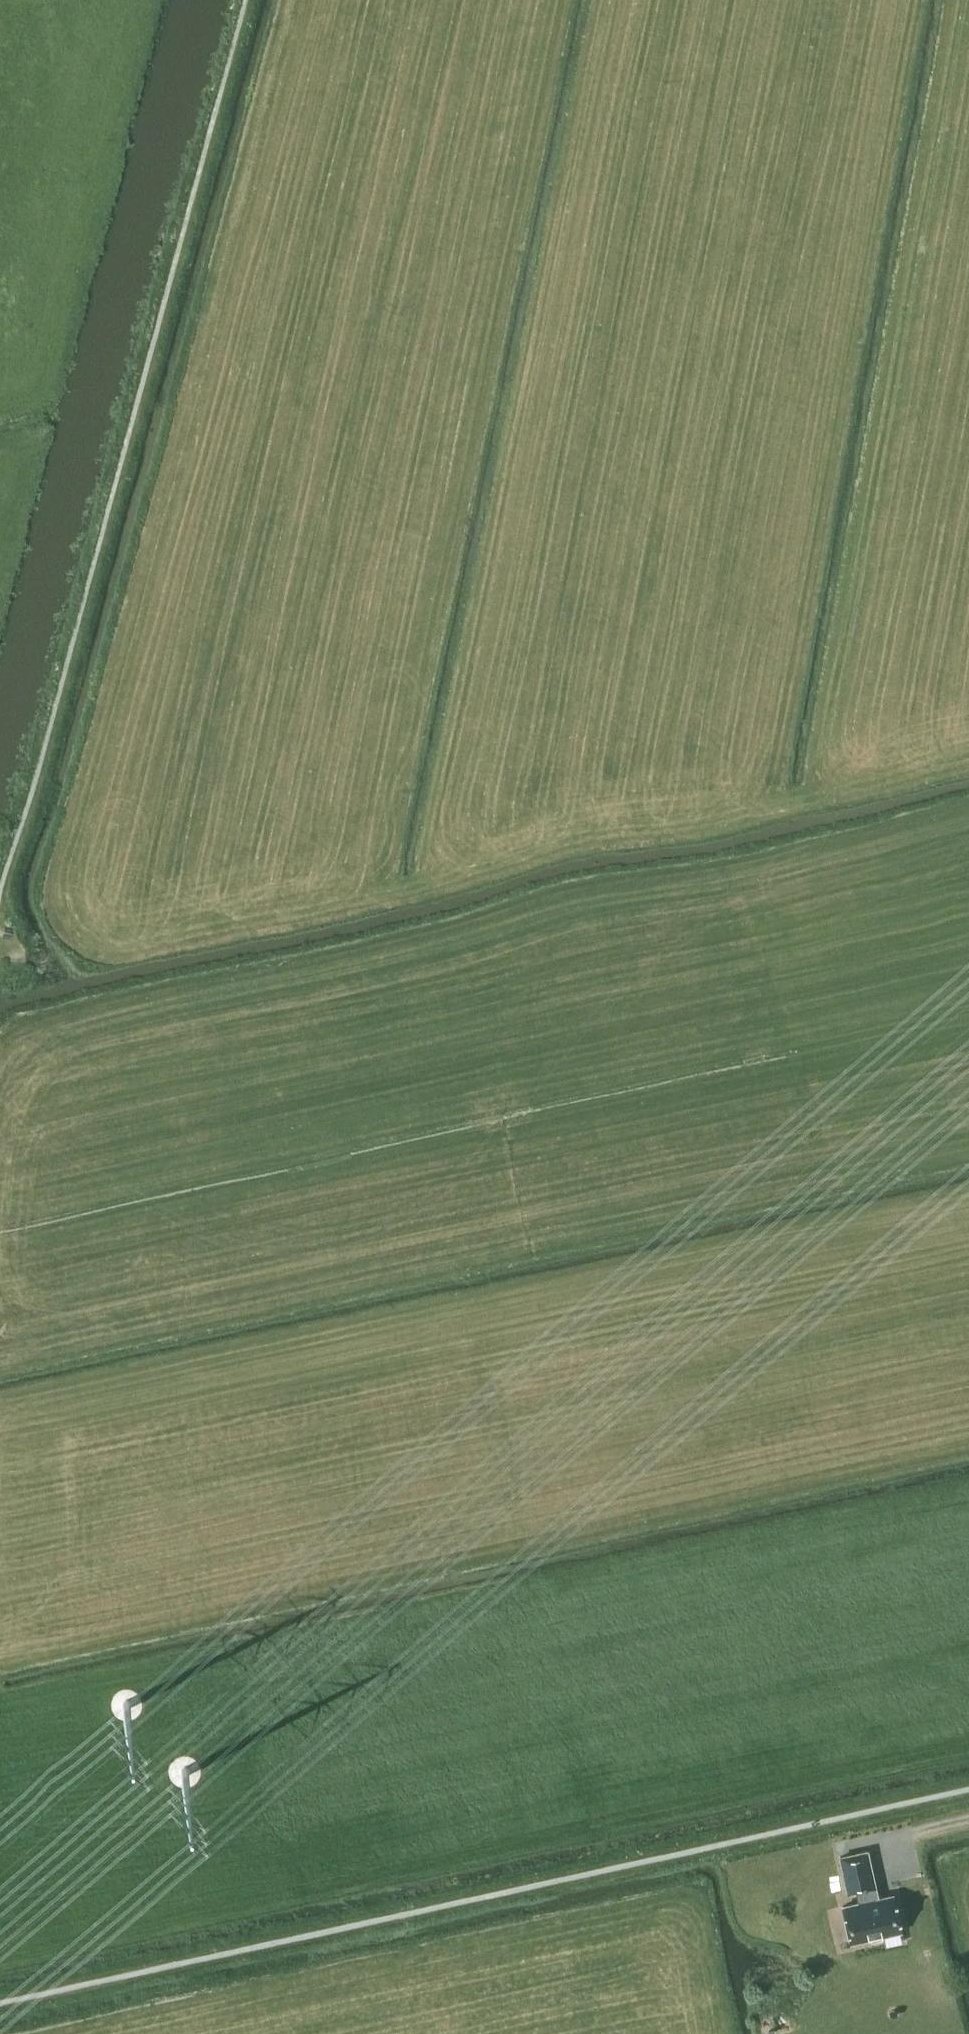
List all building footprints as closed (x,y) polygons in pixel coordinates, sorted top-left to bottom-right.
[(871,1887),(874,1886),(867,1851),(840,1856),(848,1892),(855,1890),(858,1902),(842,1906),(850,1941),(868,1937),(871,1939),(881,1938),(883,1934),(901,1930),(893,1894),(874,1899),(871,1887)]
